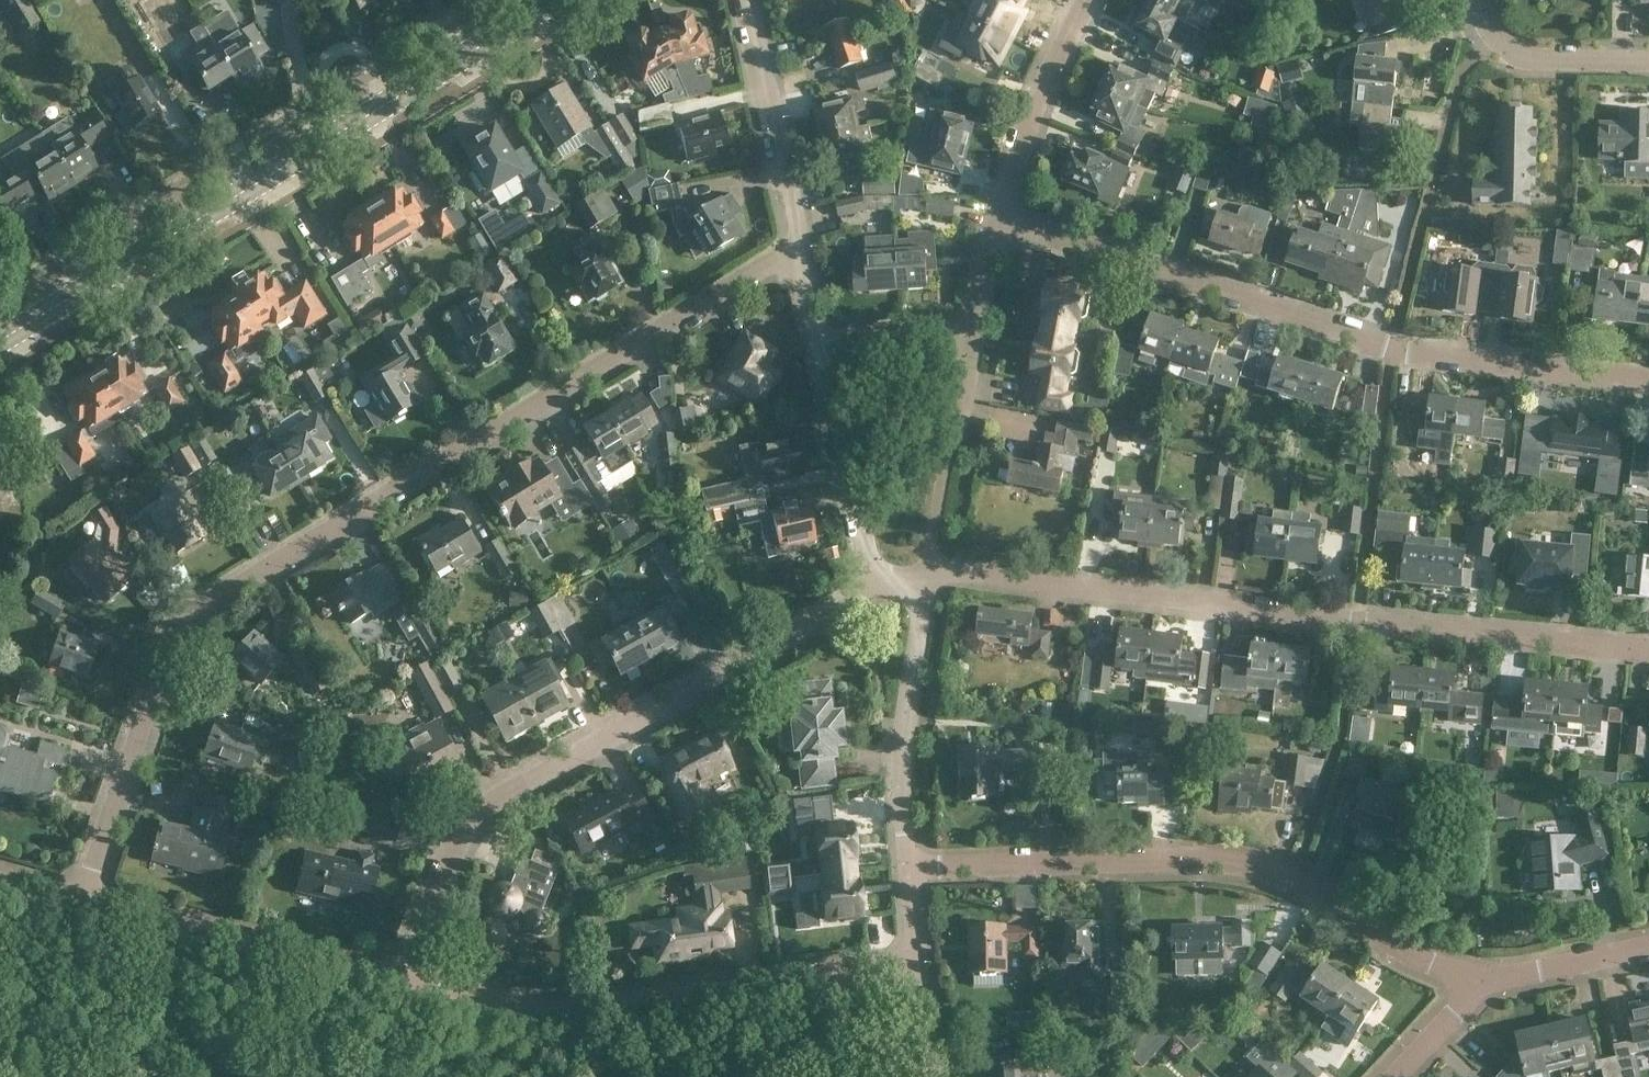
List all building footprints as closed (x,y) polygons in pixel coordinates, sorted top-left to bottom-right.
[(41,24),(26,0),(2,0),(0,1),(0,9),(18,38),(41,24)] [(359,8),(373,0),(354,0),(359,8)] [(913,14),(908,0),(892,0),(899,19),(913,14)] [(971,19),(1010,39),(1025,11),(1013,5),(1012,2),(1009,0),(980,0),(971,19)] [(1140,1),(1145,4),(1171,17),(1172,16),(1184,22),(1196,0),(1140,0),(1140,1)] [(1221,0),(1200,0),(1217,9),(1221,0)] [(1422,0),(1367,0),(1378,35),(1400,28),(1397,18),(1425,9),(1422,0)] [(1200,30),(1184,22),(1172,16),(1171,17),(1145,4),(1133,29),(1164,45),(1173,29),(1183,34),(1183,33),(1195,39),(1200,30)] [(262,69),(255,58),(267,51),(251,25),(239,32),(236,27),(235,28),(234,25),(235,19),(232,14),(226,13),(203,27),(232,76),(237,84),(262,69)] [(672,29),(660,32),(689,98),(712,91),(707,76),(695,79),(690,59),(706,55),(698,25),(692,26),(690,18),(688,18),(685,16),(674,18),(673,22),(671,23),(672,29)] [(856,41),(848,19),(827,26),(835,48),(856,41)] [(986,58),(997,64),(1010,39),(971,19),(958,44),(969,50),(970,53),(982,59),(986,58)] [(232,76),(203,27),(202,26),(190,33),(202,53),(190,60),(188,57),(176,65),(188,85),(200,77),(208,91),(232,76)] [(630,43),(628,44),(639,61),(633,64),(644,81),(661,71),(667,82),(670,81),(675,92),(663,97),(666,104),(678,101),(689,98),(660,32),(649,39),(645,34),(643,35),(640,33),(630,39),(630,43)] [(956,41),(942,34),(935,48),(949,55),(956,41)] [(862,62),(856,41),(835,48),(841,69),(862,62)] [(1353,103),(1365,105),(1393,108),(1394,94),(1391,94),(1392,87),(1395,87),(1398,61),(1385,60),(1387,42),(1360,46),(1359,57),(1358,57),(1353,103)] [(1185,60),(1162,48),(1156,60),(1179,71),(1185,60)] [(937,87),(944,75),(936,71),(942,60),(924,51),(912,74),(937,87)] [(1105,77),(1100,88),(1136,106),(1147,111),(1155,94),(1162,97),(1175,71),(1155,62),(1148,77),(1137,72),(1136,73),(1120,66),(1115,75),(1111,73),(1109,77),(1105,77)] [(891,65),(858,75),(863,90),(879,85),(880,89),(897,84),(891,65)] [(1295,65),(1278,67),(1279,80),(1297,77),(1295,65)] [(128,68),(105,82),(123,111),(114,117),(124,133),(133,127),(139,124),(140,126),(155,117),(154,115),(159,111),(139,78),(135,80),(128,68)] [(563,85),(532,104),(559,147),(580,134),(585,143),(606,158),(610,156),(595,132),(593,133),(563,85)] [(1100,88),(1095,99),(1097,103),(1096,106),(1100,108),(1096,118),(1112,125),(1111,127),(1123,132),(1115,149),(1134,157),(1145,133),(1138,130),(1147,111),(1136,106),(1100,88)] [(860,129),(860,128),(856,112),(867,110),(864,98),(853,101),(853,100),(816,109),(819,122),(817,125),(818,132),(821,134),(822,137),(860,129)] [(1297,98),(1283,104),(1289,120),(1303,114),(1297,98)] [(1391,127),(1393,108),(1365,105),(1353,103),(1352,103),(1350,125),(1362,126),(1360,150),(1384,153),(1384,157),(1399,159),(1399,155),(1400,155),(1403,129),(1391,127)] [(637,112),(640,136),(675,126),(669,104),(637,112)] [(1531,206),(1531,186),(1535,186),(1536,177),(1537,177),(1537,168),(1536,168),(1536,158),(1537,158),(1538,149),(1536,149),(1536,138),(1538,138),(1538,129),(1537,129),(1537,121),(1533,121),(1533,108),(1521,108),(1521,109),(1514,109),(1514,108),(1502,108),(1501,120),(1497,120),(1497,128),(1496,128),(1495,137),(1497,137),(1497,148),(1495,147),(1495,157),(1496,157),(1496,167),(1495,167),(1494,176),(1496,176),(1496,181),(1474,180),(1473,204),(1499,205),(1531,206)] [(967,148),(974,120),(932,110),(925,138),(933,139),(933,140),(967,148)] [(1624,111),(1624,125),(1599,125),(1599,157),(1623,158),(1623,163),(1648,163),(1648,111),(1624,111)] [(85,149),(108,134),(95,114),(72,128),(66,119),(43,133),(74,184),(98,170),(85,149)] [(623,115),(608,124),(623,149),(630,161),(637,157),(634,142),(638,140),(623,115)] [(691,122),(691,124),(678,127),(686,158),(728,147),(721,116),(708,119),(707,118),(691,122)] [(633,166),(623,149),(608,124),(595,132),(610,156),(621,173),(633,166)] [(822,137),(823,140),(821,143),(822,150),(825,151),(828,164),(848,160),(850,169),(867,165),(865,155),(877,152),(870,125),(860,128),(860,129),(822,137)] [(521,173),(493,128),(481,135),(478,131),(465,140),(467,143),(463,146),(476,169),(473,171),(484,190),(488,187),(490,191),(521,173)] [(1261,131),(1256,161),(1276,163),(1280,134),(1261,131)] [(49,200),(74,184),(43,133),(0,159),(12,178),(0,185),(0,203),(5,212),(43,189),(49,200)] [(933,140),(930,153),(928,152),(924,165),(957,173),(959,164),(963,165),(967,148),(933,140)] [(1305,141),(1287,143),(1289,173),(1308,172),(1305,141)] [(1129,171),(1128,171),(1134,157),(1115,149),(1111,158),(1103,154),(1101,158),(1088,152),(1087,154),(1077,149),(1071,163),(1065,163),(1062,171),(1065,176),(1064,178),(1100,195),(1098,199),(1111,205),(1113,201),(1115,202),(1129,171)] [(1216,166),(1202,162),(1193,187),(1207,192),(1216,166)] [(1182,165),(1172,190),(1186,196),(1196,171),(1182,165)] [(641,168),(619,182),(634,206),(648,197),(641,168)] [(668,172),(647,176),(649,189),(671,185),(668,172)] [(540,174),(523,184),(542,214),(559,204),(540,174)] [(902,174),(897,195),(925,196),(924,179),(902,174)] [(896,194),(896,181),(865,181),(865,194),(896,194)] [(567,184),(557,197),(572,207),(581,194),(567,184)] [(693,229),(708,254),(742,233),(732,217),(741,212),(730,194),(714,204),(712,202),(687,217),(683,211),(678,184),(648,191),(653,212),(670,209),(673,226),(680,238),(693,229)] [(384,195),(370,203),(394,242),(423,224),(417,213),(418,212),(410,199),(407,200),(400,190),(386,198),(384,195)] [(837,202),(840,216),(866,211),(863,196),(837,202)] [(927,213),(953,216),(955,202),(929,198),(927,213)] [(588,230),(604,220),(592,200),(576,209),(588,230)] [(378,252),(394,242),(370,203),(356,212),(358,215),(344,224),(350,235),(347,237),(356,250),(357,249),(363,259),(331,279),(348,306),(372,292),(361,274),(383,261),(378,252)] [(1267,230),(1272,214),(1249,206),(1248,206),(1247,206),(1245,206),(1244,207),(1242,208),(1241,209),(1240,211),(1237,219),(1208,209),(1202,227),(1214,232),(1211,241),(1246,252),(1246,251),(1260,255),(1268,231),(1267,230)] [(429,219),(442,239),(454,232),(442,212),(429,219)] [(495,212),(480,221),(498,251),(531,231),(522,216),(503,227),(495,212)] [(1334,276),(1349,233),(1353,219),(1342,215),(1337,229),(1324,224),(1320,237),(1298,230),(1288,261),(1334,276)] [(1478,220),(1448,220),(1448,230),(1478,230),(1478,220)] [(911,241),(896,242),(897,252),(896,252),(899,291),(926,289),(926,288),(928,288),(927,271),(937,270),(934,233),(911,234),(911,241)] [(1377,287),(1391,246),(1349,233),(1334,276),(1345,280),(1343,284),(1362,291),(1365,282),(1377,287)] [(1477,234),(1475,249),(1492,251),(1494,237),(1477,234)] [(1593,248),(1595,237),(1579,235),(1578,246),(1593,248)] [(896,252),(897,252),(896,242),(896,236),(867,238),(868,254),(867,254),(869,273),(856,274),(857,291),(870,291),(870,293),(899,291),(896,252)] [(582,263),(570,271),(580,287),(581,286),(591,301),(594,299),(598,301),(606,296),(606,292),(618,284),(612,275),(617,272),(610,260),(606,262),(600,253),(599,253),(595,245),(594,246),(592,242),(575,252),(577,256),(582,263)] [(1498,251),(1496,263),(1508,264),(1509,252),(1498,251)] [(502,254),(481,267),(497,293),(518,281),(502,254)] [(1474,304),(1488,306),(1494,264),(1479,262),(1473,267),(1472,271),(1448,268),(1448,272),(1437,280),(1436,289),(1444,300),(1442,311),(1473,315),(1474,304)] [(1512,272),(1507,266),(1494,264),(1488,306),(1502,308),(1500,319),(1531,323),(1533,306),(1535,307),(1543,301),(1544,289),(1539,282),(1536,282),(1537,276),(1533,267),(1517,265),(1512,272)] [(1595,318),(1637,323),(1643,280),(1615,276),(1615,272),(1600,270),(1597,289),(1602,289),(1601,296),(1598,296),(1595,318)] [(235,290),(233,291),(234,293),(235,293),(259,333),(260,332),(261,334),(296,313),(305,327),(322,317),(325,315),(305,282),(281,297),(280,296),(272,282),(268,284),(263,275),(263,274),(263,273),(248,282),(247,280),(243,280),(236,284),(234,288),(235,290)] [(1643,280),(1637,323),(1648,325),(1648,280),(1643,280)] [(1043,316),(1045,317),(1043,328),(1076,334),(1078,323),(1080,323),(1081,319),(1084,320),(1088,317),(1091,299),(1088,295),(1086,294),(1087,290),(1049,283),(1043,316)] [(213,328),(222,342),(223,341),(229,351),(207,365),(223,392),(241,382),(230,364),(265,343),(259,333),(235,293),(234,293),(223,300),(220,304),(222,307),(209,316),(210,317),(211,317),(217,326),(213,328)] [(490,311),(482,296),(446,318),(460,341),(465,338),(475,355),(476,355),(483,367),(514,349),(503,332),(501,333),(489,312),(490,311)] [(1142,351),(1139,361),(1154,366),(1157,356),(1172,361),(1183,324),(1153,314),(1141,351),(1142,351)] [(416,315),(405,322),(412,332),(423,326),(416,315)] [(368,316),(357,322),(364,333),(375,327),(368,316)] [(1123,325),(1103,321),(1100,337),(1119,340),(1123,325)] [(1214,382),(1236,389),(1240,377),(1245,364),(1215,354),(1219,341),(1183,329),(1184,324),(1183,324),(1172,361),(1189,366),(1186,377),(1206,383),(1209,374),(1216,376),(1214,382)] [(388,421),(392,419),(393,422),(404,415),(402,412),(414,405),(411,399),(415,397),(407,383),(402,386),(395,373),(403,368),(403,369),(424,356),(405,326),(385,339),(397,358),(365,378),(371,386),(368,388),(377,404),(365,412),(375,428),(387,420),(388,421)] [(1076,346),(1074,345),(1076,334),(1043,328),(1041,339),(1039,338),(1032,372),(1045,374),(1039,407),(1069,413),(1072,395),(1064,394),(1067,379),(1070,379),(1070,375),(1073,375),(1077,373),(1081,354),(1078,351),(1075,350),(1076,346)] [(767,391),(777,374),(764,367),(770,356),(766,354),(769,348),(749,337),(746,342),(742,340),(719,379),(747,395),(754,384),(767,391)] [(1129,376),(1134,347),(1121,344),(1115,373),(1129,376)] [(1262,350),(1250,346),(1245,364),(1240,377),(1252,381),(1262,350)] [(1261,367),(1255,385),(1269,389),(1297,399),(1308,365),(1280,356),(1275,372),(1261,367)] [(124,359),(110,367),(108,364),(94,372),(118,412),(147,394),(141,383),(142,382),(133,368),(130,369),(124,359)] [(1344,392),(1349,378),(1308,365),(1297,399),(1317,405),(1315,409),(1328,413),(1329,409),(1334,410),(1340,391),(1344,392)] [(330,394),(317,372),(315,369),(299,378),(315,404),(330,394)] [(87,428),(51,451),(70,483),(84,474),(80,467),(95,457),(87,443),(94,438),(123,421),(118,412),(94,372),(79,381),(81,384),(67,393),(75,405),(72,407),(80,420),(82,419),(87,428)] [(184,403),(170,379),(154,389),(168,413),(184,403)] [(1367,386),(1363,417),(1375,419),(1379,387),(1367,386)] [(626,445),(659,425),(640,395),(608,415),(626,445)] [(1442,432),(1440,450),(1441,450),(1440,463),(1450,464),(1454,434),(1455,434),(1460,401),(1431,398),(1418,396),(1415,412),(1429,414),(1427,430),(1442,432)] [(1484,419),(1486,405),(1460,401),(1455,434),(1502,440),(1505,422),(1484,419)] [(689,431),(685,409),(673,412),(678,433),(689,431)] [(577,448),(566,455),(600,511),(611,504),(598,481),(612,473),(633,460),(629,454),(629,453),(625,445),(626,445),(608,415),(584,429),(596,450),(590,453),(582,455),(577,448)] [(1608,431),(1609,426),(1593,423),(1593,418),(1567,415),(1567,420),(1555,418),(1551,448),(1601,455),(1600,460),(1618,462),(1622,433),(1608,431)] [(296,480),(323,464),(321,462),(331,457),(322,442),(330,438),(317,416),(273,443),(279,452),(296,480)] [(1014,462),(1010,482),(1045,489),(1045,485),(1061,488),(1064,472),(1061,471),(1064,455),(1075,457),(1078,438),(1093,441),(1095,427),(1059,420),(1056,434),(1054,447),(1042,445),(1038,466),(1014,462)] [(1104,428),(1099,453),(1115,457),(1120,431),(1104,428)] [(663,468),(678,466),(675,431),(660,433),(663,468)] [(203,438),(190,446),(202,466),(215,458),(203,438)] [(766,485),(784,481),(783,476),(800,472),(793,440),(758,447),(757,443),(738,447),(746,480),(764,476),(766,485)] [(1631,484),(1648,487),(1648,442),(1637,441),(1631,484)] [(188,444),(172,453),(185,474),(201,465),(188,444)] [(1534,477),(1538,446),(1523,444),(1519,475),(1534,477)] [(1226,476),(1230,450),(1214,448),(1211,475),(1226,476)] [(224,472),(211,481),(227,508),(254,491),(259,500),(268,495),(270,497),(296,480),(279,452),(276,454),(275,453),(274,453),(272,453),(271,453),(269,453),(268,453),(266,454),(265,454),(263,455),(262,456),(260,456),(259,457),(258,458),(257,459),(256,460),(255,462),(254,463),(254,465),(253,466),(253,467),(252,468),(230,482),(224,472)] [(1516,488),(1517,480),(1519,458),(1500,455),(1496,485),(1516,488)] [(563,525),(595,505),(582,483),(559,496),(537,461),(531,464),(530,462),(506,476),(508,479),(489,490),(510,526),(512,525),(514,528),(536,514),(534,512),(549,503),(563,525)] [(1357,466),(1356,475),(1367,475),(1368,467),(1357,466)] [(764,476),(746,480),(701,490),(706,512),(736,505),(764,499),(769,498),(766,485),(764,476)] [(1244,478),(1229,476),(1224,518),(1239,520),(1244,478)] [(25,492),(0,492),(0,520),(25,520),(25,492)] [(1114,503),(1112,520),(1121,521),(1119,535),(1122,536),(1122,539),(1140,541),(1139,542),(1150,544),(1155,497),(1143,495),(1116,492),(1114,503)] [(175,554),(214,530),(208,519),(198,525),(180,496),(151,513),(152,515),(151,516),(161,533),(163,532),(175,554)] [(1150,544),(1161,545),(1161,544),(1179,546),(1180,543),(1182,543),(1184,529),(1193,530),(1195,513),(1167,509),(1169,499),(1155,497),(1150,544)] [(736,505),(740,521),(758,517),(768,558),(799,551),(797,541),(815,537),(809,509),(791,513),(790,508),(767,514),(764,499),(736,505)] [(1362,509),(1347,507),(1344,533),(1359,535),(1362,509)] [(93,588),(91,590),(94,596),(100,600),(102,598),(105,602),(131,578),(119,565),(125,559),(120,554),(115,554),(117,530),(105,508),(92,516),(97,526),(93,541),(70,563),(93,588)] [(1293,512),(1274,510),(1273,522),(1261,520),(1259,535),(1249,533),(1247,553),(1257,555),(1257,556),(1287,560),(1293,512)] [(1287,560),(1317,563),(1322,528),(1310,527),(1311,515),(1293,512),(1287,560)] [(1378,532),(1377,548),(1406,551),(1404,567),(1398,566),(1397,581),(1432,584),(1437,539),(1406,536),(1408,515),(1380,513),(1378,532)] [(461,520),(441,533),(438,528),(416,541),(435,572),(450,563),(453,567),(480,551),(461,520)] [(1499,532),(1473,529),(1470,555),(1496,557),(1499,532)] [(1524,545),(1521,584),(1529,585),(1528,589),(1544,590),(1545,586),(1570,589),(1571,574),(1586,576),(1590,537),(1574,535),(1572,549),(1524,545)] [(1449,552),(1451,541),(1437,539),(1432,584),(1470,588),(1472,570),(1463,569),(1465,553),(1449,552)] [(505,579),(517,572),(497,540),(485,547),(505,579)] [(662,543),(649,550),(660,570),(673,564),(662,543)] [(835,548),(827,550),(829,561),(838,558),(835,548)] [(1627,556),(1625,570),(1612,569),(1610,594),(1648,597),(1648,559),(1627,556)] [(370,612),(373,616),(401,599),(382,566),(365,576),(364,573),(325,596),(334,612),(338,610),(339,612),(343,610),(351,624),(370,612)] [(39,590),(31,603),(57,618),(65,605),(39,590)] [(560,630),(575,623),(558,593),(544,601),(560,629),(560,630)] [(446,648),(415,597),(402,605),(433,656),(446,648)] [(643,609),(647,616),(633,624),(652,658),(680,643),(665,616),(674,611),(664,598),(643,609)] [(544,601),(528,609),(544,637),(546,636),(560,629),(544,601)] [(614,664),(620,676),(652,658),(633,624),(624,609),(612,616),(620,631),(590,647),(603,670),(614,664)] [(1031,630),(1033,617),(983,610),(979,640),(1029,646),(1029,645),(1035,646),(1034,656),(1048,658),(1051,633),(1031,630)] [(1122,631),(1120,650),(1114,649),(1114,647),(1099,645),(1094,688),(1109,689),(1112,666),(1134,669),(1133,678),(1146,680),(1152,637),(1144,636),(1143,634),(1140,633),(1140,630),(1127,628),(1126,632),(1122,631)] [(49,664),(86,677),(97,646),(60,633),(49,664)] [(283,659),(253,633),(231,658),(261,684),(283,659)] [(1162,636),(1161,638),(1152,637),(1146,680),(1161,681),(1162,673),(1194,677),(1193,685),(1206,687),(1210,656),(1181,653),(1183,639),(1179,638),(1180,635),(1166,633),(1166,637),(1162,636)] [(299,642),(286,650),(313,695),(326,687),(299,642)] [(1276,690),(1281,648),(1253,644),(1251,659),(1225,656),(1221,687),(1247,691),(1248,686),(1276,690)] [(1276,690),(1271,727),(1282,728),(1286,695),(1291,696),(1293,682),(1306,684),(1310,651),(1281,648),(1276,690)] [(434,671),(429,661),(411,671),(437,719),(455,709),(449,698),(434,671)] [(449,698),(466,688),(452,662),(434,671),(449,698)] [(1409,707),(1409,709),(1422,711),(1425,672),(1410,671),(1410,668),(1400,667),(1399,669),(1395,669),(1393,687),(1378,685),(1375,710),(1392,711),(1392,705),(1409,707)] [(514,679),(537,722),(567,705),(546,668),(529,677),(527,672),(514,679)] [(1441,671),(1441,674),(1425,672),(1422,711),(1434,712),(1434,710),(1451,711),(1450,720),(1481,723),(1483,696),(1454,693),(1455,675),(1451,675),(1451,672),(1441,671)] [(537,722),(514,679),(499,688),(502,693),(485,702),(505,739),(537,722)] [(1493,729),(1554,734),(1559,685),(1528,682),(1526,700),(1496,697),(1493,729)] [(834,757),(833,746),(843,745),(840,714),(832,714),(828,683),(792,687),(795,719),(792,719),(795,751),(799,750),(803,787),(833,783),(831,766),(829,766),(828,758),(834,757)] [(1589,688),(1559,685),(1554,734),(1584,737),(1585,730),(1600,732),(1603,707),(1587,706),(1589,688)] [(1080,689),(1078,704),(1088,705),(1089,690),(1080,689)] [(1073,705),(1060,705),(1060,720),(1073,720),(1073,705)] [(215,723),(204,756),(210,758),(208,763),(223,769),(225,763),(249,772),(255,755),(262,758),(268,741),(298,752),(304,731),(264,718),(260,731),(244,726),(241,736),(230,732),(232,728),(215,723)] [(1137,721),(1136,733),(1153,736),(1155,723),(1137,721)] [(57,775),(65,749),(40,742),(35,759),(24,756),(26,752),(6,746),(8,738),(8,737),(9,736),(8,734),(8,733),(8,731),(7,730),(6,728),(5,727),(4,726),(2,726),(1,725),(0,725),(0,786),(25,793),(24,798),(47,805),(56,775),(57,775)] [(397,774),(398,775),(407,770),(417,788),(459,765),(440,730),(429,736),(423,725),(392,742),(396,749),(387,754),(387,756),(387,759),(388,761),(389,764),(390,766),(391,768),(392,770),(394,772),(397,774)] [(1629,755),(1643,756),(1646,728),(1631,727),(1629,755)] [(686,791),(732,766),(715,734),(662,763),(668,774),(657,780),(679,822),(698,812),(686,791)] [(961,748),(962,796),(970,795),(971,800),(988,799),(988,795),(997,795),(996,769),(1032,768),(1032,777),(1050,777),(1049,746),(1032,747),(1032,751),(996,752),(996,748),(961,748)] [(1345,773),(1359,778),(1366,754),(1353,750),(1345,773)] [(1105,754),(1105,771),(1120,771),(1120,785),(1117,785),(1117,800),(1120,799),(1121,803),(1146,802),(1146,804),(1165,804),(1164,773),(1148,774),(1148,752),(1105,754)] [(1292,756),(1288,785),(1303,786),(1307,758),(1292,756)] [(1225,774),(1220,808),(1240,810),(1240,806),(1251,808),(1252,805),(1271,808),(1273,794),(1285,796),(1286,783),(1263,780),(1265,765),(1227,759),(1225,774)] [(1484,770),(1483,783),(1496,784),(1497,771),(1484,770)] [(1365,779),(1359,797),(1364,798),(1354,826),(1401,842),(1408,819),(1397,815),(1405,793),(1365,779)] [(581,853),(649,816),(635,790),(619,798),(617,793),(564,821),(581,853)] [(787,810),(785,795),(774,796),(768,813),(787,810)] [(233,802),(207,797),(204,812),(195,810),(190,831),(161,824),(154,858),(194,867),(193,871),(218,877),(226,839),(220,838),(225,817),(229,818),(233,802)] [(1536,892),(1537,893),(1580,889),(1578,864),(1610,855),(1597,811),(1577,817),(1582,835),(1576,837),(1576,836),(1532,840),(1534,867),(1536,867),(1538,891),(1536,892)] [(374,816),(369,833),(395,841),(401,821),(389,817),(388,820),(374,816)] [(813,832),(806,833),(809,857),(816,856),(817,861),(819,861),(819,869),(820,872),(854,867),(853,856),(855,856),(850,822),(846,823),(845,819),(830,821),(831,825),(812,827),(813,832)] [(756,840),(745,842),(746,852),(757,851),(756,840)] [(337,902),(368,909),(377,870),(369,868),(372,856),(358,853),(355,865),(347,863),(347,865),(334,862),(335,860),(306,854),(298,890),(338,900),(337,902)] [(521,858),(510,886),(507,885),(503,884),(500,885),(498,886),(495,887),(493,888),(491,891),(489,893),(489,895),(488,896),(488,898),(487,900),(487,902),(487,903),(488,905),(488,907),(489,908),(490,910),(492,912),(494,914),(496,915),(498,916),(496,921),(494,921),(491,920),(489,920),(486,921),(485,922),(483,923),(481,925),(479,926),(478,928),(478,929),(477,932),(477,934),(477,935),(477,936),(477,938),(478,940),(479,942),(481,944),(483,946),(485,947),(487,947),(489,948),(492,948),(494,947),(497,946),(499,945),(501,943),(503,941),(504,939),(504,937),(504,935),(504,934),(504,932),(504,931),(504,929),(503,928),(502,926),(501,925),(505,923),(504,917),(507,917),(509,917),(510,916),(513,915),(514,914),(516,913),(517,911),(518,909),(526,918),(526,920),(525,922),(525,924),(526,925),(526,927),(527,929),(528,930),(529,931),(531,932),(533,933),(534,934),(537,934),(539,934),(540,933),(542,932),(544,931),(545,930),(546,929),(547,927),(547,926),(547,925),(548,923),(548,922),(547,921),(547,919),(546,918),(545,916),(543,914),(542,913),(541,912),(557,872),(521,858)] [(699,909),(679,912),(680,921),(630,928),(633,947),(654,944),(657,963),(685,959),(684,953),(730,946),(726,915),(721,915),(720,906),(719,906),(717,893),(749,888),(745,859),(683,868),(684,878),(693,877),(696,896),(697,896),(699,909)] [(821,888),(814,889),(817,913),(824,912),(825,917),(843,915),(844,919),(858,917),(858,913),(862,912),(858,878),(856,879),(854,867),(820,872),(822,883),(820,884),(821,888)] [(566,876),(563,875),(565,891),(577,895),(566,876)] [(793,892),(791,877),(771,880),(773,894),(793,892)] [(1234,941),(1234,945),(1251,945),(1250,920),(1234,920),(1234,927),(1223,927),(1223,926),(1174,927),(1174,957),(1177,957),(1178,973),(1221,972),(1220,957),(1224,957),(1223,942),(1234,941)] [(1085,977),(1101,977),(1100,923),(1069,924),(1069,943),(1066,944),(1066,966),(1085,965),(1085,977)] [(972,972),(975,972),(975,985),(1003,985),(1003,971),(1005,971),(1005,943),(1024,942),(1024,957),(1039,957),(1039,926),(1004,927),(1004,925),(971,926),(972,972)] [(1263,941),(1249,962),(1256,966),(1246,981),(1258,989),(1282,953),(1263,941)] [(1351,984),(1323,965),(1314,979),(1304,972),(1305,970),(1292,961),(1271,991),(1285,1000),(1292,989),(1313,1003),(1310,1007),(1328,1019),(1331,1015),(1351,984)] [(1331,1015),(1342,1022),(1333,1035),(1349,1045),(1378,1001),(1351,984),(1331,1015)] [(1128,1029),(1127,994),(1110,994),(1110,1029),(1128,1029)] [(1628,1042),(1631,1054),(1648,1050),(1648,1005),(1629,1010),(1635,1041),(1628,1042)] [(1035,1012),(1025,1012),(1025,1026),(1036,1026),(1035,1012)] [(1597,1070),(1586,1019),(1552,1027),(1562,1069),(1578,1066),(1580,1074),(1597,1070)] [(1099,1020),(1082,1020),(1082,1034),(1100,1033),(1099,1020)] [(1544,1073),(1562,1069),(1552,1027),(1517,1034),(1523,1060),(1513,1070),(1508,1065),(1498,1076),(1545,1076),(1544,1073)] [(1158,1035),(1143,1035),(1143,1050),(1151,1050),(1158,1043),(1158,1035)] [(1296,1071),(1263,1041),(1247,1057),(1260,1069),(1253,1076),(1290,1076),(1296,1071)] [(1617,1057),(1621,1076),(1636,1076),(1631,1054),(1628,1042),(1615,1045),(1617,1057)] [(993,1076),(1046,1076),(1045,1067),(1047,1067),(1044,1047),(1016,1051),(1018,1062),(991,1066),(993,1076)] [(1323,1073),(1300,1053),(1290,1064),(1305,1076),(1319,1076),(1323,1073)] [(1617,1057),(1600,1061),(1604,1076),(1621,1076),(1617,1057)]
